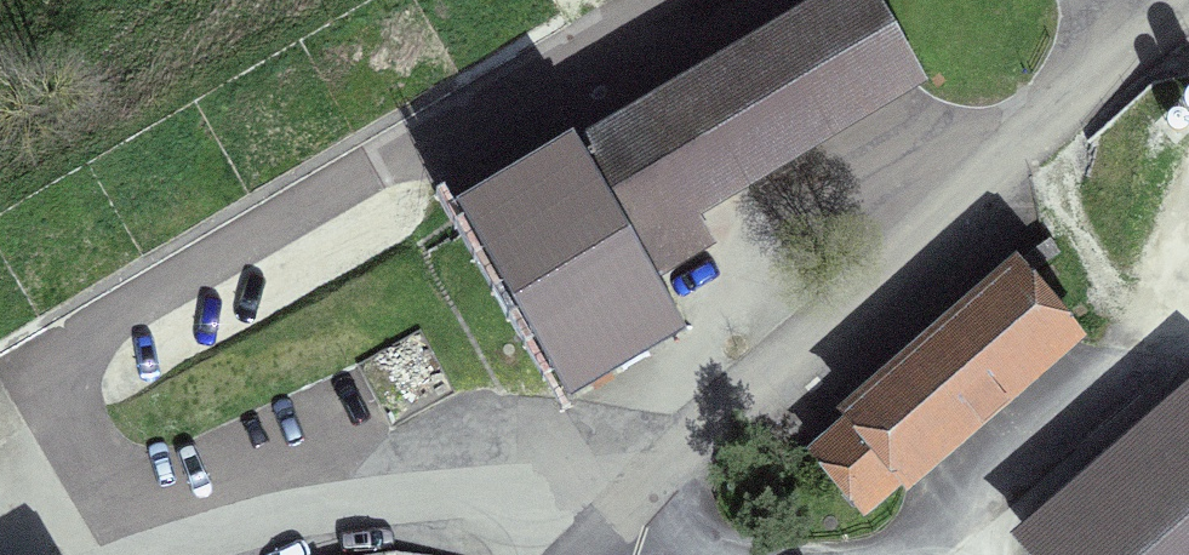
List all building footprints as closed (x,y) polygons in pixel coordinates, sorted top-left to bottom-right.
[(584,156),(633,239),(910,76),(866,0),(849,0),(584,156)] [(678,314),(633,239),(584,156),(574,139),(458,207),(561,382),(678,314)] [(908,481),(1073,337),(1025,282),(1060,252),(1052,240),(1015,271),(1023,279),(818,454),(863,507),(902,473),(908,481)] [(1042,554),(1188,554),(1188,414),(1034,547),(1042,554)]
